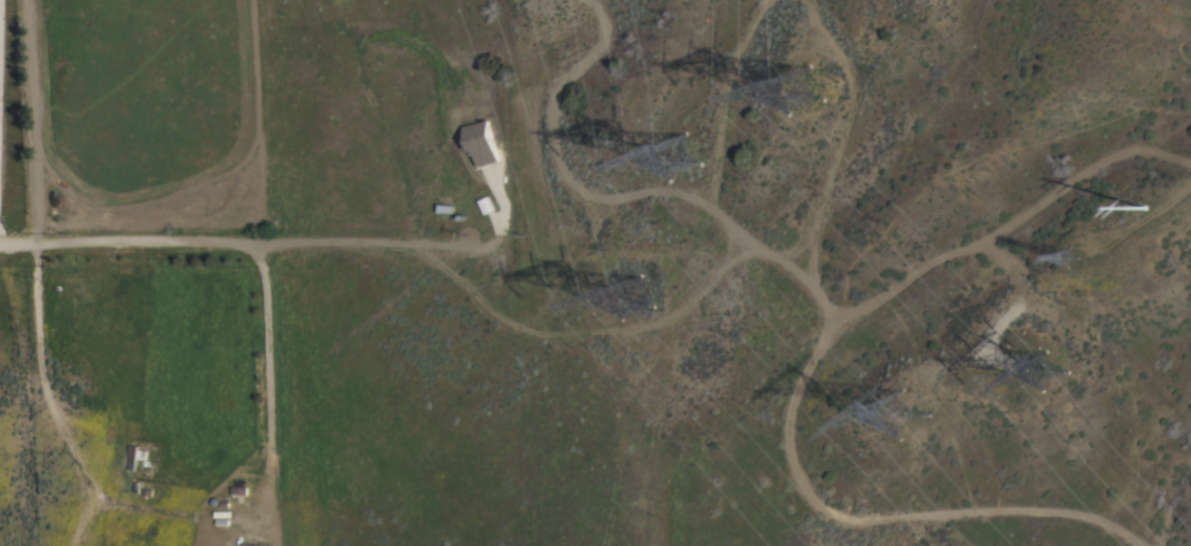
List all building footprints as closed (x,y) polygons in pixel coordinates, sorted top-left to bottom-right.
[(474,150),(472,151),(464,126),(487,120),(499,161),(479,167),(474,150)] [(131,445),(139,446),(139,448),(149,451),(148,460),(138,459),(137,470),(127,469),(131,445)]
